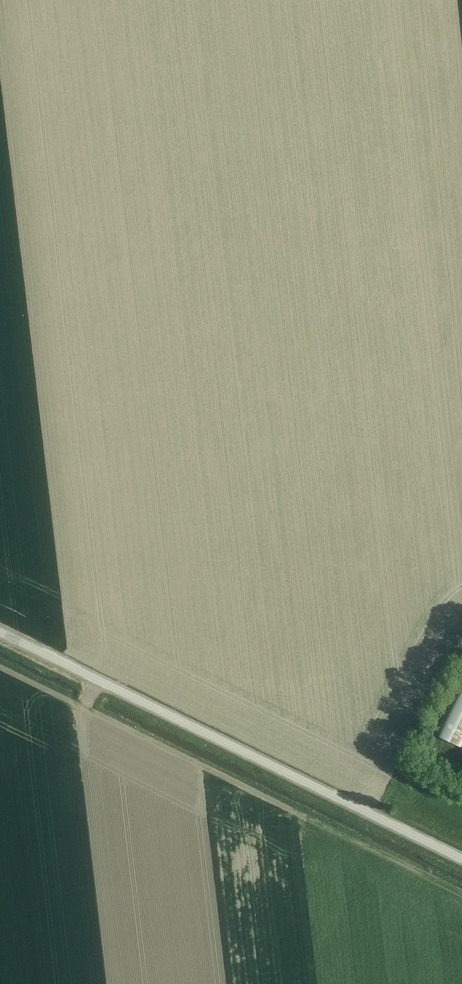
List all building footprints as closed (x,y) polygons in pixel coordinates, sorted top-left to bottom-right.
[(461,747),(461,687),(459,685),(435,733),(461,747)]
